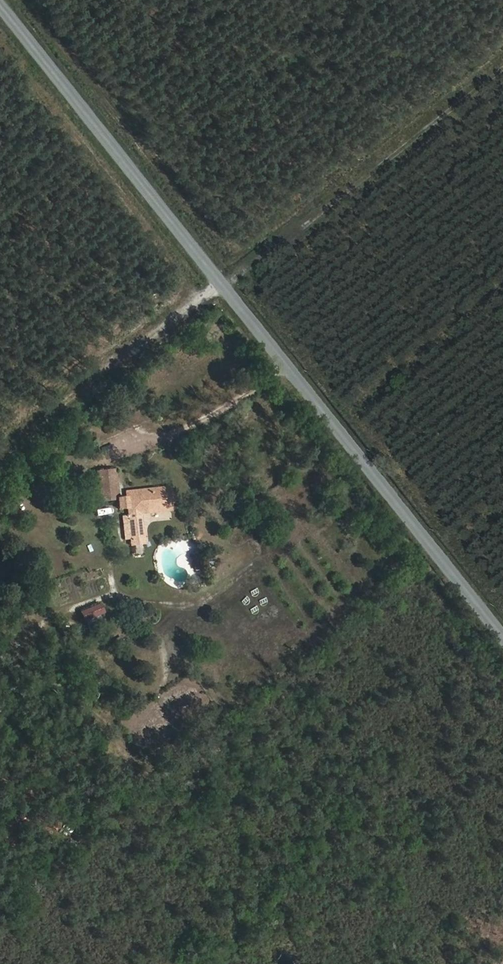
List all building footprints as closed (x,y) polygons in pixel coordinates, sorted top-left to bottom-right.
[(119,469),(98,469),(98,501),(119,501),(119,469)] [(137,498),(144,539),(160,537),(158,519),(180,515),(175,491),(166,492),(163,479),(150,482),(152,495),(137,498)] [(160,537),(144,539),(145,553),(163,551),(160,537)] [(195,570),(202,569),(199,551),(191,553),(195,570)] [(101,604),(83,612),(87,621),(105,613),(101,604)]
